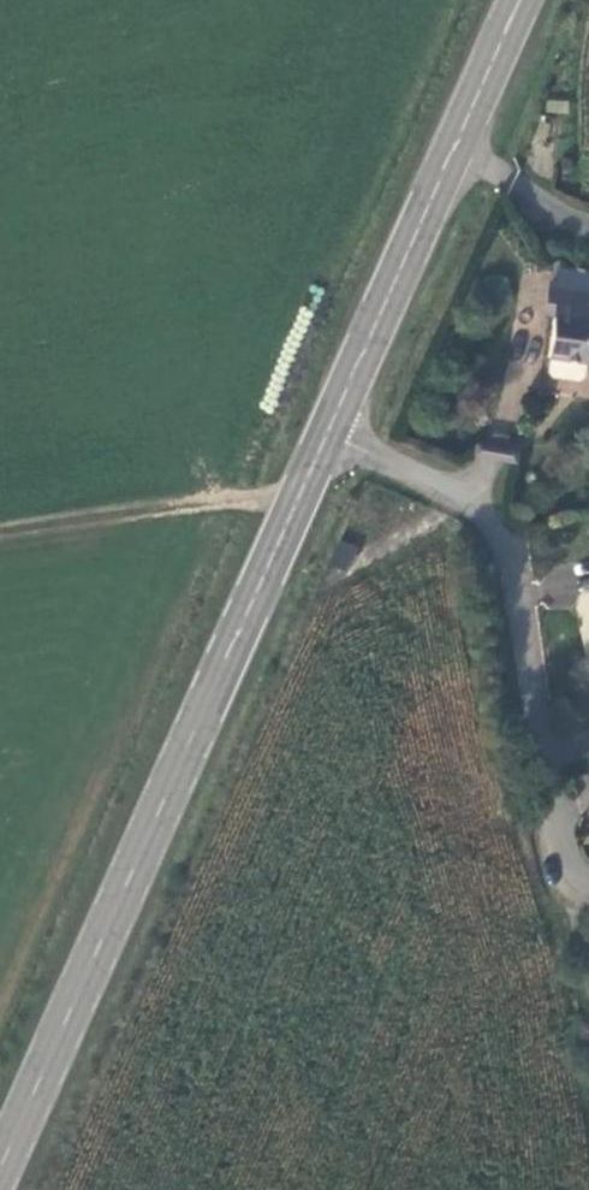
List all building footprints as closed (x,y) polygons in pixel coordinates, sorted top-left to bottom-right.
[(559,318),(588,322),(588,294),(562,295),(559,318)] [(549,361),(588,366),(588,322),(559,318),(549,361)] [(490,434),(483,451),(510,462),(517,446),(490,434)]
